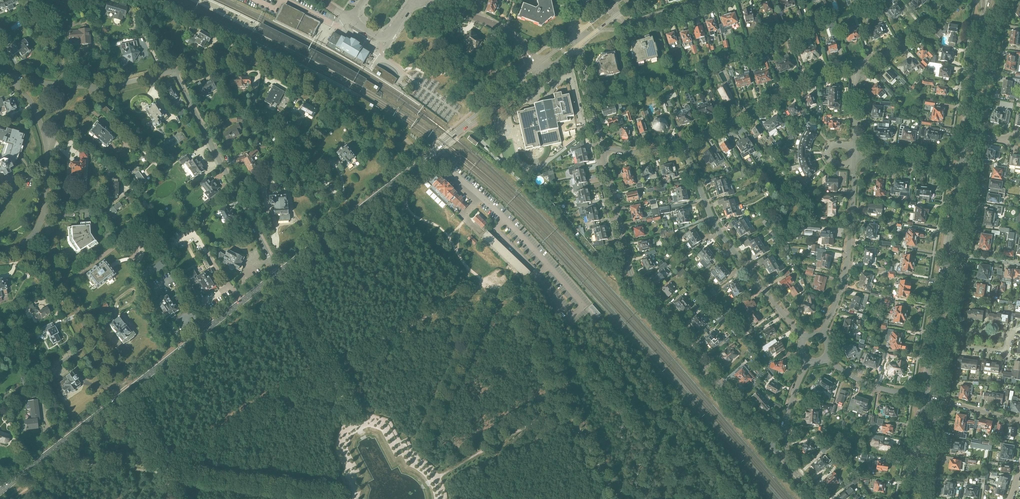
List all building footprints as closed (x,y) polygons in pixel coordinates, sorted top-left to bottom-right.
[(0,2),(0,8),(2,7),(3,8),(8,6),(9,10),(14,8),(12,4),(18,2),(17,0),(5,0),(0,2)] [(67,0),(58,0),(57,3),(54,2),(50,11),(59,15),(61,10),(62,10),(67,0)] [(499,6),(499,5),(496,4),(496,0),(490,0),(487,12),(489,12),(490,13),(491,13),(492,13),(494,13),(495,9),(498,9),(499,9),(499,6)] [(539,7),(536,9),(524,4),(519,17),(543,26),(555,15),(551,0),(537,0),(539,7)] [(786,0),(779,0),(783,10),(786,9),(785,8),(789,7),(786,0)] [(895,5),(892,7),(898,16),(902,13),(901,13),(904,11),(902,9),(902,8),(900,5),(899,5),(898,3),(896,0),(893,3),(895,5)] [(922,3),(919,0),(908,0),(916,8),(922,3)] [(114,18),(113,21),(115,23),(118,24),(120,23),(121,20),(123,15),(125,15),(127,7),(108,2),(105,10),(115,13),(114,18)] [(766,15),(773,13),(770,2),(763,4),(765,13),(766,13),(766,15)] [(285,5),(277,20),(313,38),(320,22),(285,5)] [(895,18),(898,16),(892,7),(889,10),(887,8),(885,10),(887,11),(886,12),(888,14),(890,18),(891,17),(892,20),(895,18)] [(745,9),(745,10),(744,10),(745,14),(744,14),(746,22),(753,21),(754,22),(755,22),(757,29),(760,28),(758,18),(753,18),(751,9),(749,10),(749,9),(748,9),(747,9),(745,9)] [(782,24),(779,17),(778,12),(773,14),(777,26),(782,24)] [(728,15),(731,24),(731,26),(738,23),(734,13),(731,14),(730,14),(728,15)] [(724,27),(731,24),(728,15),(724,16),(724,17),(721,18),(724,27)] [(717,31),(713,20),(710,21),(709,21),(707,21),(707,22),(706,22),(711,37),(715,35),(714,32),(717,31)] [(838,35),(833,21),(826,24),(828,29),(829,29),(831,37),(838,35)] [(875,28),(876,29),(879,36),(886,33),(882,22),(878,24),(879,26),(875,28)] [(949,24),(949,25),(946,24),(945,26),(944,30),(943,30),(942,31),(943,32),(943,34),(945,34),(946,31),(948,31),(951,32),(951,36),(950,36),(950,39),(948,39),(947,42),(955,43),(956,36),(955,36),(956,32),(957,26),(949,24)] [(858,29),(857,26),(848,28),(849,32),(845,33),(848,41),(860,38),(858,29)] [(703,44),(706,42),(701,27),(693,29),(697,41),(702,40),(703,44)] [(879,36),(876,29),(872,31),(871,28),(868,30),(872,40),(879,38),(879,36)] [(80,45),(90,44),(89,29),(79,30),(79,31),(70,31),(70,41),(79,40),(80,45)] [(209,42),(212,37),(202,32),(199,36),(198,36),(198,37),(195,35),(193,38),(191,37),(188,43),(194,46),(196,43),(199,44),(199,45),(203,48),(203,47),(205,48),(206,48),(207,48),(208,46),(208,44),(206,43),(207,41),(209,42)] [(347,40),(344,38),(334,32),(328,42),(341,49),(341,50),(356,59),(356,58),(363,62),(364,63),(368,55),(361,50),(362,48),(359,46),(360,44),(352,40),(351,41),(347,39),(347,40)] [(470,45),(476,36),(470,32),(464,41),(465,41),(464,42),(467,43),(470,45)] [(680,34),(683,43),(682,44),(684,48),(692,45),(688,32),(685,33),(685,32),(684,32),(682,33),(681,34),(680,34)] [(678,45),(681,44),(678,37),(678,38),(677,35),(674,36),(673,33),(670,34),(669,34),(668,34),(667,35),(666,35),(670,47),(674,45),(674,43),(677,42),(678,45)] [(476,36),(470,45),(466,50),(468,52),(469,51),(470,51),(473,47),(476,48),(479,44),(480,45),(482,42),(481,41),(481,40),(475,37),(476,36)] [(636,63),(658,58),(652,37),(631,43),(636,63)] [(827,45),(826,45),(829,51),(828,51),(829,54),(832,53),(834,52),(834,53),(837,52),(837,51),(832,37),(829,39),(830,41),(826,42),(827,45)] [(456,46),(459,41),(454,38),(448,47),(455,51),(457,47),(456,46)] [(1011,38),(1010,45),(1017,46),(1017,47),(1019,47),(1019,40),(1011,38)] [(9,51),(13,56),(18,52),(21,55),(21,57),(22,59),(24,59),(26,58),(26,56),(28,54),(27,54),(27,53),(29,54),(31,52),(31,50),(27,45),(27,44),(24,40),(20,44),(17,40),(15,42),(12,44),(11,44),(7,47),(10,50),(9,51)] [(361,67),(363,62),(356,58),(356,59),(341,50),(341,49),(328,42),(325,47),(361,67)] [(814,44),(807,46),(808,49),(811,59),(819,57),(815,45),(814,45),(814,44)] [(140,61),(137,45),(129,47),(123,56),(133,63),(140,61)] [(806,60),(811,59),(808,49),(805,50),(804,48),(800,50),(804,62),(807,61),(806,60)] [(932,58),(934,56),(927,49),(925,51),(922,48),(917,54),(922,59),(925,56),(926,58),(929,55),(932,58)] [(953,58),(953,56),(952,55),(952,54),(951,54),(951,51),(950,51),(943,50),(941,60),(940,59),(940,60),(949,62),(949,59),(952,59),(952,58),(953,58)] [(612,75),(620,73),(615,52),(601,55),(597,63),(600,74),(603,73),(606,75),(610,74),(611,76),(612,76),(612,75)] [(783,61),(787,69),(788,70),(789,70),(789,71),(791,69),(792,68),(791,68),(793,67),(790,60),(791,60),(789,57),(789,58),(787,55),(781,58),(783,61)] [(1007,63),(1016,64),(1019,65),(1019,59),(1019,58),(1008,56),(1008,59),(1007,59),(1006,62),(1007,62),(1007,63)] [(776,63),(779,69),(778,69),(778,70),(777,71),(778,71),(778,72),(778,73),(779,73),(780,73),(781,73),(787,69),(783,61),(781,58),(778,59),(779,61),(776,63)] [(912,69),(917,65),(912,59),(909,61),(908,60),(902,65),(901,64),(898,67),(904,73),(907,70),(909,72),(912,69)] [(935,63),(934,63),(934,66),(933,72),(936,73),(935,77),(939,77),(939,76),(943,77),(943,79),(948,80),(950,71),(941,69),(942,64),(936,64),(935,63)] [(1019,65),(1016,64),(1007,63),(1006,70),(1018,72),(1019,65)] [(373,71),(372,72),(393,86),(397,79),(376,66),(373,71)] [(761,74),(764,83),(768,82),(767,81),(771,80),(768,72),(767,70),(767,69),(766,69),(760,71),(761,74)] [(760,70),(754,72),(755,76),(757,84),(761,83),(761,84),(764,83),(761,74),(760,71),(760,70)] [(745,74),(741,75),(744,87),(748,86),(747,85),(751,84),(749,78),(751,77),(748,71),(744,72),(745,74)] [(898,76),(894,72),(892,75),(888,71),(886,73),(885,72),(883,75),(883,76),(884,77),(887,80),(889,83),(894,78),(895,80),(898,76)] [(744,87),(741,75),(736,77),(737,77),(734,78),(737,88),(741,87),(741,88),(744,87)] [(251,87),(251,77),(228,77),(228,84),(238,84),(238,87),(251,87)] [(197,84),(203,95),(203,96),(203,97),(204,97),(204,98),(211,94),(208,90),(215,86),(212,80),(205,84),(204,81),(197,84)] [(1004,81),(1003,88),(1011,89),(1013,82),(1004,81)] [(886,93),(885,92),(877,84),(877,85),(876,84),(874,86),(875,87),(872,89),(874,91),(873,92),(873,93),(874,94),(875,94),(876,93),(881,98),(886,93)] [(274,86),(265,102),(272,106),(274,102),(278,104),(280,105),(281,103),(287,107),(292,98),(292,99),(293,96),(286,93),(285,95),(283,100),(281,99),(283,94),(285,92),(274,86)] [(726,86),(718,90),(722,98),(723,101),(724,100),(725,103),(729,101),(729,100),(730,99),(730,100),(733,99),(726,86)] [(825,96),(825,94),(829,94),(829,95),(839,95),(839,91),(840,91),(840,87),(838,87),(837,86),(834,86),(833,87),(829,87),(829,90),(825,90),(822,90),(822,96),(825,96)] [(946,92),(946,88),(935,86),(933,93),(945,95),(946,94),(947,94),(947,93),(946,92)] [(175,100),(178,99),(177,96),(178,95),(176,94),(173,88),(170,89),(167,91),(171,100),(174,98),(175,100)] [(1002,95),(1008,96),(1008,98),(1010,99),(1010,98),(1014,99),(1014,97),(1015,90),(1011,89),(1003,88),(1002,95)] [(535,108),(525,110),(525,111),(518,113),(527,151),(562,143),(558,123),(571,120),(571,117),(574,116),(569,94),(562,96),(562,92),(554,94),(555,99),(534,104),(535,108)] [(353,102),(370,113),(370,112),(372,109),(373,107),(374,106),(357,95),(354,100),(354,101),(353,102)] [(814,107),(817,106),(812,95),(805,98),(809,107),(810,107),(810,108),(814,107)] [(17,107),(16,105),(15,105),(12,99),(3,103),(2,98),(0,99),(0,107),(4,106),(7,113),(16,110),(16,108),(17,107)] [(707,102),(703,103),(707,115),(711,114),(711,113),(713,112),(709,101),(707,102)] [(161,123),(169,118),(167,114),(164,116),(156,103),(150,107),(150,106),(149,106),(146,107),(146,109),(147,110),(147,111),(154,122),(153,124),(155,127),(157,127),(162,124),(161,124),(162,123),(161,123)] [(667,112),(664,103),(659,104),(660,108),(661,108),(662,108),(663,109),(664,113),(667,112)] [(707,115),(703,103),(699,105),(699,104),(697,105),(700,117),(703,116),(707,115)] [(314,117),(317,111),(305,104),(301,110),(293,123),(293,124),(292,125),(297,128),(298,126),(306,113),(314,117)] [(616,111),(622,109),(621,104),(602,109),(604,117),(616,113),(616,111)] [(800,114),(795,104),(788,108),(789,109),(787,111),(790,115),(792,113),(795,118),(801,115),(800,114)] [(104,105),(100,110),(106,115),(110,110),(104,105)] [(685,109),(682,110),(683,114),(686,124),(689,123),(690,122),(692,121),(691,119),(692,118),(689,111),(690,110),(689,107),(689,106),(688,106),(688,105),(687,105),(686,105),(685,106),(684,107),(684,108),(685,109)] [(934,106),(933,113),(937,113),(937,114),(943,115),(944,108),(934,106)] [(185,113),(183,108),(177,111),(179,116),(185,113)] [(991,122),(1002,124),(1003,124),(1003,125),(1007,125),(1009,124),(1011,113),(1009,111),(1006,110),(1006,113),(1004,113),(1005,112),(1000,111),(1000,110),(995,109),(994,118),(992,118),(991,122)] [(675,118),(677,118),(679,123),(680,125),(683,124),(683,125),(686,124),(683,114),(682,110),(678,111),(678,110),(677,110),(676,110),(675,110),(674,110),(674,111),(673,112),(673,113),(675,118)] [(644,122),(647,121),(644,112),(640,113),(642,118),(636,120),(637,123),(641,133),(641,135),(645,133),(645,132),(647,131),(644,122)] [(937,113),(933,113),(932,120),(935,121),(934,122),(939,123),(940,120),(942,120),(943,115),(937,114),(937,113)] [(822,124),(826,124),(826,126),(829,126),(829,129),(835,129),(835,126),(839,126),(839,122),(835,121),(830,121),(830,120),(828,120),(828,117),(826,117),(826,114),(825,114),(822,116),(822,124)] [(771,120),(770,120),(775,128),(780,125),(781,128),(783,127),(777,116),(774,118),(772,117),(771,118),(771,120)] [(623,123),(622,119),(621,119),(620,117),(609,120),(610,123),(608,123),(610,127),(623,123)] [(284,129),(287,124),(288,122),(281,118),(277,125),(284,129)] [(661,119),(660,120),(658,119),(657,119),(656,120),(655,121),(654,121),(654,122),(654,123),(654,124),(653,124),(653,125),(654,125),(654,126),(654,127),(654,128),(655,128),(655,129),(656,130),(657,130),(659,130),(659,129),(662,129),(663,126),(666,127),(667,126),(667,125),(667,124),(667,123),(666,122),(666,121),(665,120),(664,120),(664,119),(663,119),(662,119),(661,119)] [(775,128),(770,120),(770,121),(768,120),(766,121),(766,123),(763,125),(770,135),(772,134),(770,131),(775,128)] [(105,148),(113,139),(109,135),(111,133),(105,128),(104,130),(99,125),(100,124),(97,121),(93,126),(94,127),(89,133),(93,136),(92,138),(97,143),(99,142),(105,148)] [(885,124),(882,124),(875,123),(873,136),(874,136),(874,137),(878,137),(878,138),(882,139),(883,133),(884,133),(885,124)] [(238,131),(241,129),(239,124),(232,128),(233,129),(224,134),(228,143),(233,140),(232,139),(240,135),(238,131)] [(889,126),(888,126),(889,124),(885,124),(884,133),(883,133),(882,139),(887,139),(887,138),(891,139),(891,138),(892,138),(893,130),(888,129),(889,126)] [(807,130),(804,134),(813,139),(815,136),(817,134),(809,126),(809,127),(807,125),(804,128),(807,130)] [(755,138),(762,134),(757,126),(752,130),(755,135),(753,136),(755,138)] [(931,140),(933,126),(930,126),(930,131),(926,130),(924,139),(925,139),(925,140),(927,140),(928,140),(931,140)] [(939,127),(933,126),(931,140),(937,141),(938,141),(938,139),(940,139),(941,132),(935,131),(935,130),(939,131),(939,127)] [(2,162),(3,164),(6,165),(8,164),(10,167),(12,166),(13,166),(16,155),(18,155),(23,141),(21,140),(23,135),(18,133),(19,132),(6,128),(6,129),(0,127),(0,163),(2,162)] [(905,142),(907,142),(910,129),(904,129),(904,128),(900,127),(898,137),(902,137),(902,140),(904,141),(905,142)] [(913,142),(914,139),(918,140),(920,130),(919,130),(919,128),(915,127),(915,130),(910,129),(907,142),(910,143),(911,142),(913,142)] [(630,132),(630,130),(630,129),(630,128),(621,128),(621,129),(622,129),(621,137),(629,137),(629,133),(630,132)] [(285,136),(282,129),(276,132),(280,139),(285,136)] [(797,140),(801,141),(810,144),(811,144),(812,141),(813,139),(804,134),(802,138),(800,137),(797,140)] [(475,146),(479,141),(472,135),(468,139),(473,144),(475,146)] [(744,138),(741,140),(748,151),(750,154),(750,155),(755,152),(753,149),(754,148),(753,146),(747,138),(745,139),(744,138)] [(565,147),(567,150),(576,142),(574,140),(565,147)] [(748,151),(741,140),(737,142),(739,143),(736,145),(741,153),(740,154),(743,158),(750,154),(748,151)] [(799,148),(799,152),(804,153),(804,150),(809,150),(810,147),(810,144),(801,141),(800,146),(797,146),(797,148),(799,148)] [(726,154),(731,150),(726,142),(720,146),(726,154)] [(575,151),(576,157),(587,155),(586,148),(581,149),(580,146),(571,148),(572,152),(575,151)] [(356,161),(357,161),(356,159),(356,158),(353,155),(353,154),(347,147),(338,154),(340,158),(341,160),(342,159),(347,167),(352,163),(352,164),(353,164),(354,164),(356,162),(356,161)] [(245,156),(245,157),(236,159),(237,163),(245,161),(250,171),(257,167),(256,164),(252,158),(259,152),(256,148),(248,155),(247,154),(246,154),(245,154),(245,155),(245,156)] [(706,156),(703,158),(706,163),(709,161),(710,163),(714,161),(715,163),(718,160),(721,164),(725,162),(721,155),(718,157),(717,155),(716,156),(711,149),(704,153),(706,156)] [(1000,159),(1001,152),(988,150),(987,156),(986,155),(984,163),(990,164),(991,160),(995,161),(995,158),(1000,159)] [(800,164),(810,161),(809,158),(809,155),(804,155),(804,153),(799,152),(799,154),(795,154),(796,159),(799,159),(800,164)] [(574,164),(575,168),(578,167),(585,166),(584,162),(589,161),(587,155),(576,157),(577,164),(574,164)] [(200,163),(197,160),(196,161),(195,159),(190,162),(189,161),(189,160),(186,156),(180,160),(183,165),(185,163),(186,164),(187,162),(191,168),(190,169),(195,177),(205,171),(203,168),(203,167),(200,163)] [(84,174),(85,157),(81,157),(80,161),(76,161),(76,163),(71,163),(69,164),(69,166),(70,167),(70,168),(71,168),(72,168),(72,174),(72,176),(78,176),(78,174),(84,174)] [(803,171),(803,172),(812,167),(812,166),(811,164),(810,161),(800,164),(791,167),(792,169),(793,170),(801,168),(803,171)] [(1,172),(4,172),(5,174),(8,173),(7,171),(8,168),(10,167),(8,164),(6,165),(3,164),(2,162),(0,163),(0,165),(0,166),(0,172),(1,172)] [(668,165),(667,165),(669,174),(673,173),(673,175),(676,174),(675,167),(674,167),(673,164),(671,164),(668,164),(668,165)] [(669,174),(667,165),(666,165),(663,165),(663,166),(661,166),(662,170),(661,170),(663,177),(666,177),(666,175),(669,174)] [(651,169),(651,166),(647,167),(646,167),(645,167),(644,168),(643,168),(644,170),(640,170),(641,176),(645,175),(645,177),(650,176),(650,177),(651,177),(651,179),(657,178),(656,172),(652,173),(651,169)] [(132,177),(134,175),(138,172),(139,172),(139,168),(135,167),(134,170),(132,172),(128,172),(127,176),(131,177),(132,177)] [(573,175),(574,178),(585,176),(584,169),(579,170),(578,167),(575,168),(569,169),(570,173),(570,175),(571,175),(573,175)] [(814,169),(812,167),(803,172),(805,175),(805,176),(807,179),(805,180),(807,184),(812,180),(809,177),(816,172),(814,169)] [(624,173),(626,179),(632,178),(630,168),(627,168),(624,168),(624,169),(623,169),(623,170),(622,170),(621,171),(622,173),(623,174),(624,173)] [(138,172),(134,175),(138,179),(137,179),(141,185),(146,182),(138,172)] [(458,205),(463,210),(465,208),(468,206),(462,200),(463,200),(456,194),(457,193),(453,190),(453,189),(444,181),(440,178),(436,175),(430,182),(433,185),(433,186),(437,189),(436,189),(445,198),(449,201),(451,199),(458,205)] [(587,182),(585,176),(574,178),(575,185),(572,185),(573,189),(583,187),(582,183),(587,182)] [(715,183),(717,189),(727,185),(726,180),(727,179),(726,176),(710,181),(711,185),(715,183)] [(207,177),(200,183),(207,192),(205,193),(210,199),(218,192),(217,190),(219,188),(214,181),(211,183),(209,180),(207,177)] [(634,177),(632,178),(626,179),(624,179),(624,180),(624,181),(624,184),(625,184),(625,185),(629,184),(629,185),(636,183),(635,181),(634,177)] [(117,197),(118,184),(117,184),(117,179),(116,179),(116,178),(107,178),(106,179),(106,183),(105,197),(117,197)] [(837,187),(837,180),(833,180),(833,179),(831,179),(831,180),(825,180),(825,187),(830,187),(830,191),(836,192),(836,187),(837,187)] [(885,196),(886,192),(883,192),(882,191),(883,180),(877,179),(877,186),(875,186),(875,192),(876,192),(876,196),(882,197),(882,196),(885,196)] [(993,188),(992,191),(1005,194),(1006,189),(1002,187),(1003,182),(991,180),(990,188),(993,188)] [(894,195),(894,193),(900,194),(900,192),(901,182),(895,181),(894,189),(891,188),(890,195),(894,195)] [(729,191),(727,185),(717,189),(719,195),(726,193),(727,196),(734,194),(733,190),(729,191)] [(578,198),(590,195),(588,189),(583,190),(583,187),(573,189),(574,192),(577,191),(578,198)] [(930,188),(924,188),(923,196),(923,199),(920,199),(920,202),(929,203),(929,197),(931,197),(931,193),(930,193),(930,188)] [(628,201),(638,199),(637,196),(639,195),(638,191),(636,191),(636,192),(627,194),(628,201)] [(1004,198),(1005,194),(992,191),(992,195),(989,194),(987,202),(999,203),(1000,199),(1004,198)] [(289,221),(290,220),(290,215),(289,215),(289,209),(287,209),(286,202),(286,201),(286,196),(285,196),(285,195),(283,194),(281,194),(279,196),(276,197),(275,196),(270,196),(270,202),(271,202),(271,204),(272,204),(272,205),(275,205),(276,210),(275,210),(276,215),(278,215),(279,221),(289,221)] [(677,196),(677,195),(673,196),(674,203),(688,200),(687,194),(677,196)] [(581,208),(586,206),(585,203),(591,202),(590,195),(578,198),(580,204),(577,205),(578,208),(581,208)] [(835,217),(836,200),(831,199),(831,198),(822,197),(822,203),(826,203),(827,202),(829,203),(829,205),(827,206),(827,211),(828,212),(828,216),(835,217)] [(650,204),(651,210),(658,208),(656,199),(647,201),(648,204),(650,204)] [(725,209),(736,206),(734,200),(726,202),(725,199),(718,201),(719,205),(723,204),(725,209)] [(113,207),(117,211),(117,210),(122,206),(120,202),(113,207)] [(881,218),(882,206),(868,204),(868,213),(877,214),(877,217),(881,218)] [(591,205),(586,206),(581,208),(583,214),(586,213),(587,216),(598,214),(596,207),(592,209),(591,205)] [(631,214),(641,212),(640,208),(642,208),(642,205),(631,207),(631,210),(630,211),(631,214)] [(736,206),(725,209),(727,216),(734,214),(735,217),(742,215),(742,214),(746,213),(744,208),(741,209),(739,205),(736,206)] [(985,217),(995,219),(996,213),(1002,214),(1003,206),(995,205),(995,210),(986,209),(985,217)] [(915,213),(926,214),(927,214),(928,208),(916,206),(915,213)] [(117,211),(113,207),(105,213),(109,218),(117,212),(117,211)] [(226,207),(220,211),(224,219),(225,218),(227,222),(232,219),(232,218),(234,217),(232,211),(229,213),(226,207)] [(652,217),(653,221),(660,219),(658,208),(651,210),(653,217),(652,217)] [(674,215),(676,215),(677,218),(679,217),(679,218),(689,216),(688,210),(674,212),(674,215)] [(641,212),(631,214),(632,217),(633,217),(634,220),(644,218),(644,215),(642,215),(641,212)] [(926,214),(915,213),(914,221),(924,222),(926,214)] [(599,220),(598,214),(587,216),(588,223),(585,223),(586,227),(590,226),(595,225),(594,221),(599,220)] [(482,228),(486,224),(478,215),(474,220),(482,228)] [(682,226),(682,224),(690,222),(689,216),(679,218),(679,217),(677,218),(679,227),(682,226)] [(736,220),(729,224),(731,228),(735,226),(737,231),(747,225),(742,217),(736,220)] [(794,222),(797,227),(806,221),(803,217),(794,222)] [(995,219),(985,217),(984,225),(994,226),(995,219)] [(77,253),(87,246),(89,249),(98,244),(91,234),(90,222),(80,223),(81,227),(68,228),(69,242),(77,253)] [(598,224),(595,225),(590,226),(590,229),(593,229),(595,235),(606,233),(605,226),(599,227),(598,224)] [(750,230),(747,225),(737,231),(741,237),(747,233),(749,235),(756,231),(754,227),(750,230)] [(636,237),(645,235),(643,227),(634,228),(636,237)] [(136,228),(131,232),(138,240),(143,236),(136,228)] [(687,238),(689,240),(698,235),(697,235),(698,234),(697,233),(696,231),(695,230),(695,231),(694,230),(684,236),(686,238),(687,238)] [(907,234),(907,237),(918,239),(919,237),(923,238),(924,238),(925,237),(926,237),(926,236),(926,235),(926,234),(925,234),(924,233),(915,232),(915,231),(911,230),(910,231),(909,231),(909,234),(907,234)] [(990,236),(982,235),(982,237),(980,237),(980,238),(979,238),(979,240),(980,241),(979,241),(991,243),(991,239),(995,240),(996,235),(1000,235),(1000,231),(991,230),(990,236)] [(875,236),(876,232),(867,231),(866,237),(868,237),(868,238),(875,239),(874,240),(879,240),(879,236),(875,236)] [(487,232),(485,234),(482,238),(525,278),(531,273),(487,232)] [(1015,233),(1009,232),(1006,251),(1005,250),(1004,255),(1013,256),(1013,252),(1012,251),(1015,233)] [(608,239),(606,233),(595,235),(596,241),(594,242),(595,247),(604,245),(603,240),(608,239)] [(701,241),(698,235),(689,241),(689,240),(687,241),(692,249),(700,244),(698,242),(701,241)] [(474,245),(477,242),(470,236),(468,239),(474,245)] [(917,243),(918,239),(907,237),(906,245),(916,247),(916,243),(917,243)] [(749,245),(752,249),(762,244),(758,238),(752,242),(750,239),(743,243),(746,247),(749,245)] [(654,240),(652,241),(649,241),(646,242),(646,241),(642,242),(639,243),(640,247),(639,248),(639,250),(640,251),(641,251),(651,249),(650,245),(655,244),(654,240)] [(991,243),(979,241),(979,242),(978,243),(978,245),(979,245),(979,246),(980,246),(980,249),(994,251),(995,244),(991,243)] [(764,248),(762,244),(752,249),(756,255),(762,251),(764,254),(771,250),(768,246),(764,248)] [(701,260),(703,259),(711,253),(711,252),(710,250),(709,249),(708,248),(707,248),(697,255),(701,260)] [(865,250),(865,256),(875,258),(876,254),(877,254),(878,250),(872,249),(871,250),(865,250)] [(226,256),(220,252),(219,256),(218,260),(223,262),(227,264),(230,266),(229,268),(230,269),(232,270),(233,270),(234,268),(240,271),(242,271),(243,268),(243,266),(241,265),(245,258),(244,256),(241,254),(239,255),(238,254),(237,255),(229,251),(228,253),(226,256)] [(644,266),(652,262),(650,259),(652,259),(651,257),(652,257),(651,255),(656,253),(654,251),(648,253),(650,256),(649,257),(649,256),(642,260),(643,262),(642,262),(644,266)] [(715,258),(711,253),(703,259),(701,260),(699,262),(705,270),(712,265),(710,262),(715,258)] [(676,259),(678,262),(686,257),(684,254),(676,259)] [(763,263),(766,268),(776,262),(772,256),(772,257),(770,254),(764,257),(758,262),(760,265),(763,263)] [(822,258),(821,261),(830,263),(831,256),(822,254),(821,257),(822,258)] [(902,258),(901,263),(914,264),(915,260),(914,260),(915,257),(905,255),(905,259),(902,258)] [(205,261),(208,268),(213,266),(209,258),(205,261)] [(93,269),(94,269),(87,275),(92,281),(90,282),(93,286),(95,284),(98,288),(108,280),(109,282),(113,279),(111,277),(115,274),(104,261),(98,266),(97,266),(93,269)] [(782,264),(781,265),(778,261),(776,262),(766,268),(770,274),(776,270),(778,273),(785,268),(782,264)] [(830,263),(821,261),(821,263),(817,263),(816,267),(820,268),(828,269),(829,269),(829,265),(830,263)] [(652,262),(644,266),(645,269),(646,268),(647,271),(654,267),(655,266),(654,264),(653,264),(652,262)] [(665,263),(659,268),(661,271),(662,271),(664,269),(668,266),(665,263)] [(914,264),(901,263),(900,267),(898,266),(897,271),(903,272),(903,271),(906,271),(906,272),(908,272),(912,272),(913,269),(914,264)] [(711,272),(715,277),(717,275),(725,269),(721,264),(712,271),(711,272)] [(980,271),(994,274),(994,271),(990,271),(990,266),(981,265),(980,265),(979,265),(978,269),(980,269),(980,271)] [(210,275),(214,272),(211,269),(198,277),(194,271),(190,274),(192,277),(190,278),(194,285),(192,286),(195,290),(196,290),(200,288),(204,294),(205,293),(206,294),(209,292),(209,291),(217,286),(210,275)] [(660,273),(653,279),(657,284),(664,278),(664,277),(668,274),(664,269),(662,271),(662,272),(661,273),(660,273)] [(682,269),(676,274),(679,278),(685,272),(682,269)] [(729,274),(725,269),(717,275),(715,277),(720,284),(726,278),(725,277),(729,274)] [(1006,269),(1005,277),(1004,282),(1001,281),(1000,291),(1004,292),(1006,284),(1007,284),(1007,281),(1011,282),(1013,270),(1006,269)] [(994,274),(980,271),(979,274),(978,274),(977,278),(979,278),(984,279),(984,282),(990,283),(991,280),(989,279),(989,276),(993,276),(994,274)] [(862,274),(860,281),(870,283),(871,283),(872,280),(873,280),(874,276),(868,274),(867,275),(862,274)] [(823,291),(826,278),(816,275),(814,284),(816,285),(814,289),(823,291)] [(789,287),(792,285),(794,283),(790,277),(789,277),(780,282),(783,288),(787,285),(789,287)] [(898,288),(910,290),(911,283),(909,282),(909,281),(905,280),(905,282),(899,281),(898,288)] [(155,298),(146,281),(142,283),(151,300),(155,298)] [(730,288),(732,291),(740,286),(740,285),(740,283),(739,282),(738,281),(737,281),(730,285),(729,284),(723,288),(725,291),(730,288)] [(869,288),(870,283),(860,281),(859,284),(858,287),(861,288),(861,287),(865,288),(864,291),(870,292),(871,288),(869,288)] [(668,297),(675,292),(672,289),(675,287),(671,283),(662,290),(668,297)] [(793,287),(792,285),(789,287),(792,292),(791,292),(794,297),(802,292),(802,289),(798,284),(793,287)] [(977,288),(977,290),(987,292),(988,285),(978,284),(975,284),(975,287),(977,288)] [(732,291),(730,292),(733,298),(744,292),(742,289),(743,289),(741,286),(740,286),(732,291)] [(675,306),(678,309),(686,302),(683,299),(686,298),(683,294),(687,291),(684,288),(682,290),(678,293),(681,297),(674,303),(675,305),(675,306)] [(707,296),(715,291),(713,288),(707,292),(706,291),(704,293),(707,296)] [(910,290),(898,288),(897,296),(909,298),(910,290)] [(988,292),(987,292),(977,290),(976,293),(974,293),(974,296),(976,296),(976,297),(987,299),(988,292)] [(175,313),(179,310),(178,309),(179,309),(187,305),(180,293),(172,298),(173,299),(170,300),(168,296),(164,298),(163,297),(161,299),(161,300),(158,302),(165,313),(163,314),(166,319),(170,316),(172,318),(176,315),(175,313)] [(802,306),(801,306),(801,309),(802,308),(803,313),(815,311),(813,299),(814,297),(809,294),(807,298),(808,303),(804,303),(802,306)] [(854,297),(852,302),(863,306),(865,306),(867,299),(864,298),(864,297),(867,298),(868,295),(863,294),(862,296),(861,299),(854,297)] [(30,299),(21,304),(23,309),(24,308),(24,307),(28,305),(30,310),(32,313),(35,312),(37,315),(34,316),(36,321),(50,313),(50,312),(49,310),(47,307),(45,308),(43,309),(38,312),(36,307),(34,308),(32,304),(33,303),(30,299)] [(748,300),(744,303),(751,313),(754,311),(752,308),(756,305),(752,300),(750,302),(748,300)] [(690,308),(686,302),(678,309),(680,313),(681,312),(683,314),(690,308)] [(852,302),(850,309),(858,311),(859,308),(860,308),(860,309),(864,310),(865,306),(863,306),(852,302)] [(724,316),(732,311),(729,307),(722,312),(724,316)] [(893,310),(892,314),(906,316),(907,312),(906,312),(907,308),(897,307),(896,310),(893,310)] [(601,315),(595,308),(594,309),(592,311),(598,318),(601,315)] [(984,311),(977,310),(975,320),(983,321),(983,316),(988,317),(989,310),(984,309),(984,311)] [(975,320),(977,310),(972,310),(972,312),(969,311),(969,310),(965,310),(964,317),(968,317),(968,321),(972,322),(973,319),(975,320)] [(751,313),(747,316),(748,319),(751,323),(753,321),(755,324),(760,320),(762,319),(759,315),(758,316),(754,311),(751,313)] [(1006,314),(1002,314),(1001,323),(1008,324),(1009,320),(1013,320),(1014,313),(1009,313),(1009,312),(1006,312),(1006,314)] [(1001,323),(1002,314),(998,313),(997,315),(995,315),(995,314),(990,313),(989,320),(993,321),(993,324),(998,325),(998,323),(1001,323)] [(694,318),(689,322),(693,327),(700,321),(698,318),(700,316),(698,314),(694,318)] [(892,314),(892,318),(895,319),(895,322),(904,324),(905,320),(906,316),(892,314)] [(134,336),(136,335),(130,327),(130,326),(128,323),(126,323),(121,316),(119,317),(119,316),(118,317),(119,317),(114,321),(113,321),(112,322),(113,322),(109,325),(117,334),(116,335),(118,337),(124,344),(126,342),(126,343),(134,337),(134,336)] [(723,317),(717,322),(720,326),(726,320),(723,317)] [(700,321),(693,327),(696,330),(697,329),(699,330),(703,326),(704,327),(709,323),(707,321),(704,318),(702,320),(702,319),(700,321)] [(854,329),(855,326),(857,325),(856,325),(857,321),(854,322),(845,319),(845,322),(844,322),(843,326),(854,329)] [(53,344),(60,341),(57,334),(58,333),(52,323),(53,323),(52,322),(40,329),(41,329),(42,328),(44,333),(43,334),(48,331),(51,337),(50,337),(53,344)] [(766,339),(776,333),(774,331),(775,330),(774,328),(773,328),(772,326),(769,328),(762,332),(766,339)] [(857,330),(854,329),(843,326),(842,330),(842,332),(844,333),(843,336),(847,337),(848,334),(852,335),(853,334),(856,334),(858,334),(858,331),(857,330)] [(709,336),(704,340),(708,344),(717,337),(718,335),(714,330),(708,335),(709,336)] [(886,339),(890,340),(901,342),(902,338),(901,337),(901,334),(893,332),(893,330),(889,330),(888,335),(887,335),(886,339)] [(717,337),(708,344),(711,347),(712,346),(714,348),(718,344),(719,344),(723,340),(724,339),(720,334),(718,335),(717,337)] [(734,338),(738,342),(739,341),(744,347),(747,344),(738,334),(734,338)] [(766,345),(762,347),(764,352),(769,349),(770,352),(772,355),(776,352),(776,353),(784,348),(783,346),(781,342),(780,342),(778,343),(775,339),(766,345)] [(896,348),(905,349),(906,349),(907,349),(907,348),(908,347),(907,346),(907,345),(906,345),(901,344),(901,342),(890,340),(889,343),(891,344),(890,347),(891,347),(891,348),(896,349),(896,348)] [(722,360),(724,363),(725,363),(725,364),(726,364),(727,363),(731,360),(730,360),(735,355),(732,351),(734,349),(734,348),(737,346),(734,343),(729,348),(722,354),(723,354),(720,356),(723,360),(722,360)] [(848,358),(858,353),(855,347),(854,347),(853,344),(849,346),(848,344),(843,346),(846,352),(845,352),(848,358)] [(870,366),(874,354),(872,353),(872,354),(871,355),(870,357),(867,355),(867,357),(866,357),(865,358),(866,359),(865,361),(864,361),(863,363),(864,363),(864,364),(870,366)] [(880,356),(874,354),(870,366),(876,369),(878,364),(879,364),(879,362),(879,361),(879,360),(880,356)] [(969,370),(970,360),(967,360),(968,358),(959,356),(957,367),(962,368),(961,369),(969,370)] [(897,360),(897,365),(896,375),(901,375),(901,373),(903,374),(904,364),(904,362),(902,362),(902,361),(897,360)] [(970,360),(969,370),(976,371),(976,373),(979,373),(980,366),(977,366),(978,361),(970,360)] [(991,373),(993,363),(990,363),(990,361),(982,360),(981,367),(981,372),(984,372),(984,373),(985,374),(986,374),(987,374),(988,373),(991,373)] [(774,361),(765,366),(773,375),(774,370),(780,371),(780,372),(780,373),(781,374),(782,374),(783,373),(785,367),(786,367),(785,367),(787,366),(785,363),(785,362),(783,363),(782,362),(777,365),(776,364),(775,363),(774,361)] [(897,365),(893,364),(893,363),(890,363),(888,373),(891,374),(896,375),(897,365)] [(1000,364),(993,363),(991,373),(999,374),(998,376),(1002,376),(1003,369),(1000,369),(1000,364)] [(736,375),(735,376),(739,380),(749,372),(747,369),(745,368),(744,365),(743,365),(743,366),(735,372),(736,373),(735,374),(736,375)] [(1012,369),(1012,373),(1004,372),(1002,382),(1005,382),(1006,378),(1012,379),(1019,380),(1019,370),(1012,369)] [(749,372),(739,380),(743,385),(744,384),(749,380),(751,382),(754,379),(755,378),(749,372)] [(80,386),(77,380),(75,377),(72,374),(66,377),(67,378),(58,383),(62,389),(63,389),(60,391),(63,396),(66,394),(70,392),(71,392),(73,393),(75,391),(75,390),(75,389),(76,389),(78,389),(79,388),(80,386)] [(817,385),(815,389),(822,393),(824,391),(829,382),(827,380),(823,378),(823,380),(821,379),(820,378),(819,379),(818,380),(818,381),(819,382),(817,385)] [(770,381),(766,388),(775,393),(776,392),(777,392),(778,390),(777,389),(778,387),(774,385),(775,384),(770,381)] [(829,382),(824,391),(828,393),(829,392),(831,394),(833,390),(832,389),(834,386),(832,385),(832,384),(829,382)] [(961,392),(969,394),(972,394),(973,386),(970,385),(970,386),(962,385),(961,392)] [(847,397),(848,393),(842,390),(840,395),(839,394),(836,404),(842,405),(845,396),(847,397)] [(996,394),(995,403),(1002,404),(1003,400),(1008,401),(1009,391),(1004,390),(1004,395),(996,394)] [(1013,398),(1014,391),(1011,391),(1009,400),(1012,400),(1010,411),(1011,411),(1012,412),(1014,412),(1015,412),(1017,403),(1017,399),(1013,398)] [(759,404),(769,396),(767,394),(763,398),(758,392),(752,397),(759,404)] [(995,403),(996,394),(992,393),(992,395),(989,394),(989,393),(985,393),(983,400),(988,400),(987,404),(992,405),(992,403),(995,403)] [(769,396),(759,404),(766,412),(767,411),(768,411),(770,410),(770,409),(771,408),(766,402),(771,398),(769,396)] [(857,412),(862,398),(858,397),(856,396),(854,400),(851,399),(848,409),(857,412)] [(862,398),(857,412),(862,413),(862,411),(866,412),(868,406),(867,405),(868,401),(866,400),(862,398)] [(38,400),(26,401),(27,407),(31,407),(32,419),(25,420),(24,424),(26,425),(27,429),(38,428),(37,419),(40,419),(38,400)] [(896,416),(897,408),(893,408),(893,407),(889,407),(886,407),(883,406),(879,406),(879,409),(883,410),(883,414),(885,414),(885,415),(896,416)] [(958,415),(957,422),(965,423),(975,425),(975,421),(966,420),(966,416),(958,415)] [(894,429),(894,426),(886,425),(882,424),(883,420),(877,419),(876,426),(882,426),(881,430),(883,431),(883,434),(887,434),(888,433),(892,433),(893,429),(894,429)] [(981,428),(984,429),(987,420),(981,419),(977,431),(980,432),(981,428)] [(993,422),(987,420),(984,429),(988,430),(987,434),(990,434),(993,422)] [(964,431),(965,427),(967,427),(967,425),(968,425),(968,424),(975,425),(965,423),(957,422),(955,430),(959,431),(959,434),(963,434),(963,431),(964,431)] [(1003,433),(1005,425),(998,424),(998,426),(996,426),(995,432),(999,432),(999,435),(1002,435),(1002,433),(1003,433)] [(1014,438),(1016,429),(1009,428),(1008,432),(1007,436),(1008,436),(1007,438),(1010,439),(1010,437),(1014,438)] [(10,438),(9,435),(0,432),(0,442),(6,444),(9,442),(10,438)] [(883,440),(881,440),(877,439),(873,439),(873,443),(873,444),(874,444),(879,445),(879,444),(880,445),(879,445),(879,449),(891,451),(892,444),(882,442),(883,440)] [(965,451),(965,446),(966,446),(966,443),(963,443),(953,441),(952,449),(952,453),(956,453),(956,450),(965,451)] [(814,449),(816,448),(813,442),(811,443),(810,442),(808,444),(807,443),(804,445),(802,446),(804,450),(803,451),(804,453),(805,453),(806,454),(814,450),(814,449)] [(1002,445),(1001,451),(1014,453),(1015,450),(1014,450),(1014,447),(1008,446),(1008,443),(1002,442),(1002,445)] [(828,444),(820,451),(823,454),(830,447),(828,444)] [(1014,453),(1001,451),(1000,457),(999,461),(1005,462),(1006,459),(1012,460),(1013,457),(1014,457),(1014,453)] [(815,469),(827,458),(825,455),(823,457),(822,456),(811,465),(815,469)] [(829,460),(827,458),(815,469),(818,472),(828,464),(827,462),(829,460)] [(966,465),(966,463),(959,462),(959,461),(954,460),(954,461),(951,460),(950,464),(949,464),(949,467),(950,468),(960,470),(964,471),(965,465),(966,465)] [(883,462),(873,461),(872,466),(871,470),(875,471),(875,470),(882,471),(882,470),(887,471),(887,470),(888,470),(889,468),(888,467),(887,467),(888,464),(883,463),(883,462)] [(831,489),(838,483),(835,479),(837,477),(834,472),(824,480),(831,489)] [(999,479),(998,482),(999,482),(1007,485),(1008,479),(1000,476),(999,479)] [(851,481),(854,485),(859,481),(856,477),(851,481)] [(997,485),(998,485),(997,488),(1005,490),(1007,485),(999,482),(998,482),(995,481),(995,484),(997,485)] [(885,493),(886,489),(884,488),(885,485),(878,484),(878,482),(875,482),(875,487),(874,491),(885,493)] [(946,482),(945,489),(954,490),(956,490),(958,490),(958,487),(954,487),(955,484),(946,482)] [(845,490),(839,495),(839,496),(838,497),(840,498),(845,498),(849,496),(854,491),(850,486),(847,488),(845,490)] [(1005,490),(997,488),(996,488),(996,490),(997,491),(996,494),(1003,497),(1005,490)] [(954,490),(945,489),(944,495),(949,496),(949,497),(952,498),(952,496),(954,497),(955,493),(956,493),(956,490),(954,490)]
